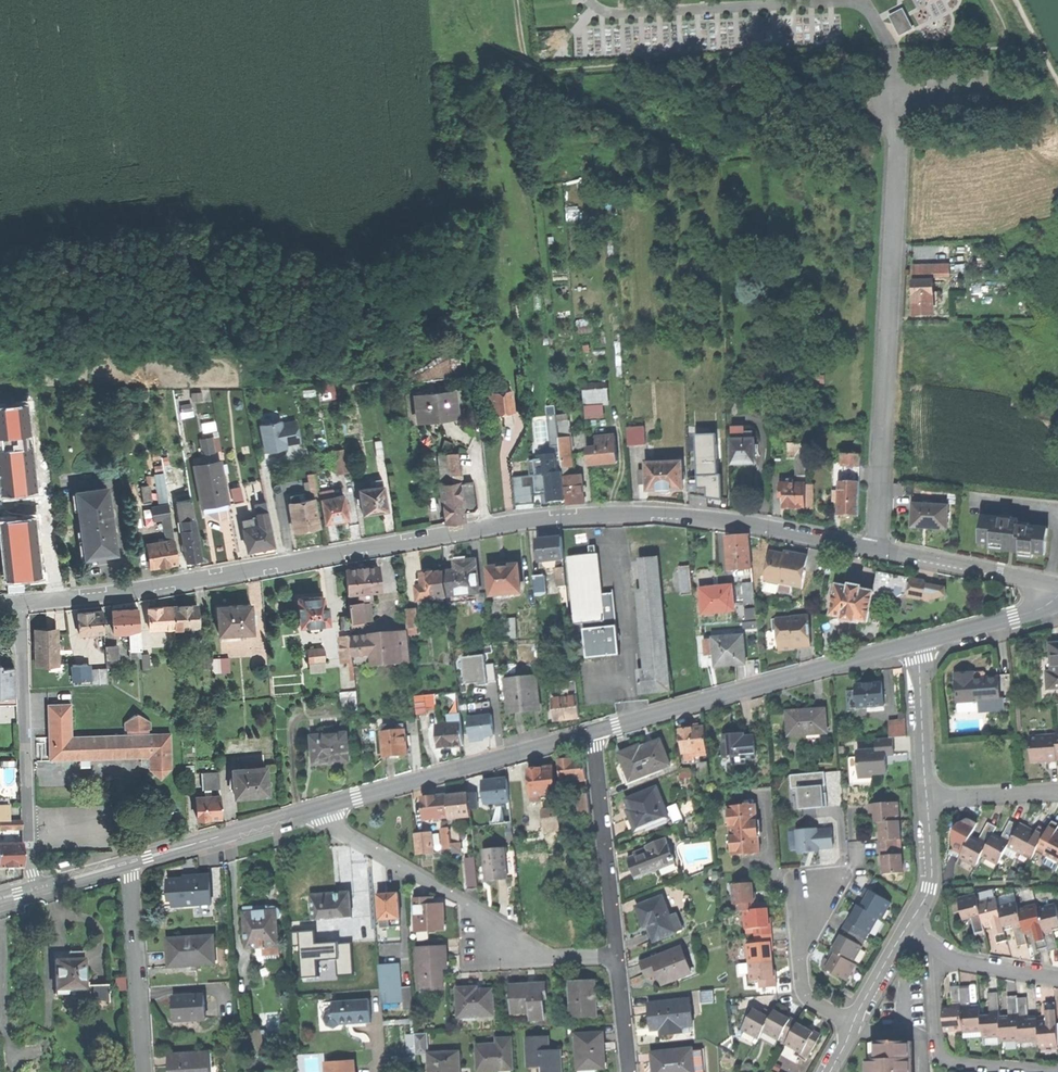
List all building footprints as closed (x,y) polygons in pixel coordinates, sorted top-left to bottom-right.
[(898,21),(904,33),(912,29),(903,10),(890,16),(894,24),(898,21)] [(899,35),(904,33),(898,21),(894,24),(899,35)] [(461,214),(461,210),(460,203),(452,203),(453,214),(461,214)] [(487,258),(489,278),(499,277),(497,257),(487,258)] [(911,267),(911,275),(947,275),(947,267),(911,267)] [(931,282),(912,282),(913,316),(932,316),(931,282)] [(334,381),(321,384),(324,399),(337,397),(334,381)] [(586,419),(605,416),(604,404),(609,403),(607,387),(582,390),(586,419)] [(436,418),(456,416),(453,390),(415,394),(418,421),(436,418)] [(502,414),(512,413),(511,391),(489,393),(491,414),(502,414)] [(547,410),(548,427),(555,426),(554,409),(547,410)] [(297,417),(258,423),(262,450),(301,443),(297,417)] [(627,445),(646,444),(645,427),(626,428),(627,445)] [(559,431),(560,447),(571,446),(570,430),(559,431)] [(741,464),(754,464),(754,439),(744,439),(744,432),(731,432),(732,464),(741,464)] [(224,449),(220,433),(199,438),(203,454),(224,449)] [(602,463),(617,462),(615,435),(595,436),(595,447),(586,448),(587,464),(602,463)] [(723,476),(719,476),(718,436),(698,436),(699,477),(690,477),(690,495),(723,499),(723,476)] [(373,455),(383,454),(381,440),(371,442),(373,455)] [(788,454),(797,454),(806,454),(806,442),(788,442),(788,454)] [(560,447),(562,471),(568,470),(573,470),(571,446),(560,447)] [(339,472),(349,470),(346,452),(336,454),(339,472)] [(450,453),(454,483),(459,482),(462,482),(458,452),(450,453)] [(317,468),(327,466),(325,454),(315,456),(317,468)] [(797,475),(806,475),(806,454),(797,454),(797,475)] [(860,454),(840,454),(840,463),(842,463),(849,463),(856,463),(859,464),(860,454)] [(539,456),(540,460),(551,459),(552,466),(556,465),(555,455),(539,456)] [(531,475),(546,474),(557,473),(556,465),(552,466),(551,459),(540,460),(530,461),(531,475)] [(682,461),(647,463),(647,470),(639,471),(640,485),(648,484),(648,491),(661,490),(661,493),(666,493),(670,493),(669,489),(683,489),(682,461)] [(213,502),(224,501),(218,462),(192,466),(196,490),(200,489),(202,504),(213,502)] [(163,474),(165,484),(175,482),(172,467),(162,469),(163,474)] [(263,487),(273,485),(270,469),(260,471),(263,487)] [(313,500),(319,499),(316,482),(314,473),(308,474),(312,499),(313,500)] [(556,500),(564,499),(562,476),(562,473),(557,473),(546,474),(547,485),(547,491),(548,501),(556,500)] [(157,475),(162,506),(169,505),(168,503),(165,484),(163,474),(157,475)] [(568,475),(562,476),(564,499),(565,505),(575,504),(585,503),(583,474),(568,475)] [(361,503),(363,514),(376,511),(387,510),(382,479),(375,481),(376,487),(359,490),(361,497),(361,503)] [(789,484),(780,484),(780,497),(784,497),(784,508),(792,508),(806,508),(806,484),(793,484),(793,479),(789,479),(789,484)] [(462,482),(459,482),(463,512),(473,511),(476,506),(473,481),(462,482)] [(168,503),(176,501),(178,501),(175,482),(165,484),(168,503)] [(454,521),(464,520),(463,512),(459,482),(454,483),(440,485),(442,499),(443,509),(445,522),(454,521)] [(859,482),(838,482),(838,515),(847,515),(858,515),(859,482)] [(893,495),(903,495),(903,483),(894,483),(893,495)] [(143,504),(151,503),(148,485),(140,486),(143,504)] [(234,502),(244,500),(241,486),(231,488),(234,502)] [(251,498),(263,495),(261,486),(249,489),(251,498)] [(512,487),(514,505),(525,504),(524,490),(523,486),(512,487)] [(100,555),(116,553),(107,488),(75,493),(84,557),(100,555)] [(531,489),(524,490),(525,504),(532,503),(531,489)] [(336,520),(347,518),(343,495),(334,496),(333,493),(329,494),(328,491),(323,492),(324,498),(319,499),(324,523),(336,520)] [(318,527),(313,500),(312,499),(299,501),(298,495),(289,496),(291,504),(290,504),(295,532),(305,530),(318,527)] [(176,501),(181,531),(196,528),(191,499),(178,501),(176,501)] [(253,501),(258,525),(270,522),(265,499),(253,501)] [(10,503),(12,515),(23,514),(34,513),(32,500),(10,503)] [(947,506),(912,503),(910,524),(926,525),(926,528),(934,528),(946,529),(947,506)] [(154,520),(163,518),(171,517),(169,505),(162,506),(151,508),(154,520)] [(34,513),(23,514),(24,527),(36,526),(34,513)] [(13,529),(24,527),(23,514),(12,515),(13,529)] [(995,544),(1015,546),(1017,525),(1018,520),(980,516),(977,542),(995,544)] [(163,518),(165,533),(173,531),(171,517),(163,518)] [(241,519),(243,528),(253,526),(251,517),(241,519)] [(262,547),(275,544),(270,522),(258,525),(253,526),(243,528),(247,544),(253,542),(254,548),(262,547)] [(1047,528),(1017,525),(1015,546),(1014,552),(1044,555),(1047,528)] [(194,559),(201,558),(196,528),(181,531),(186,560),(194,559)] [(165,533),(166,541),(175,540),(173,531),(165,533)] [(730,568),(751,567),(749,534),(738,535),(728,536),(730,568)] [(536,539),(539,561),(545,560),(564,558),(561,537),(548,538),(536,539)] [(178,561),(175,540),(166,541),(160,542),(155,543),(147,545),(150,566),(164,564),(178,561)] [(588,545),(589,552),(597,552),(596,544),(588,545)] [(792,585),(801,587),(807,554),(790,551),(790,553),(783,552),(770,549),(764,580),(778,583),(792,585)] [(28,576),(41,574),(38,550),(12,553),(15,577),(28,576)] [(583,622),(603,620),(600,593),(597,552),(589,552),(568,554),(575,623),(583,622)] [(657,555),(640,557),(643,588),(650,667),(668,666),(657,555)] [(564,567),(564,558),(545,560),(546,569),(556,568),(564,567)] [(824,564),(832,566),(833,559),(825,558),(824,564)] [(493,561),(493,567),(511,565),(510,559),(501,560),(493,561)] [(832,566),(830,576),(844,579),(848,562),(833,559),(832,566)] [(455,570),(445,571),(447,597),(448,604),(468,602),(467,593),(478,592),(475,560),(463,561),(454,562),(455,570)] [(681,595),(692,594),(690,563),(679,564),(681,595)] [(493,567),(488,567),(491,594),(514,592),(520,591),(517,564),(511,565),(493,567)] [(346,569),(348,593),(380,591),(378,567),(366,568),(366,566),(359,567),(354,567),(355,569),(346,569)] [(566,585),(564,567),(556,568),(558,586),(566,585)] [(444,597),(447,597),(445,571),(437,572),(431,572),(431,569),(429,568),(424,568),(422,571),(422,573),(419,573),(420,577),(415,578),(417,600),(435,598),(444,597)] [(877,570),(874,591),(872,597),(887,594),(888,590),(894,591),(897,595),(900,593),(907,594),(907,597),(921,599),(922,596),(929,597),(929,600),(945,594),(946,586),(926,583),(912,580),(913,577),(877,570)] [(532,576),(535,595),(546,594),(543,574),(532,576)] [(829,582),(837,584),(843,585),(844,579),(830,576),(829,582)] [(745,581),(746,601),(754,600),(753,580),(745,581)] [(790,594),(792,585),(778,583),(777,591),(790,594)] [(837,584),(831,614),(843,616),(842,618),(856,621),(856,618),(868,621),(872,597),(874,591),(861,588),(862,585),(857,584),(850,583),(849,586),(843,585),(837,584)] [(702,611),(734,608),(732,585),(714,586),(700,588),(702,611)] [(637,589),(645,668),(650,667),(643,588),(637,589)] [(613,592),(600,593),(603,620),(583,622),(586,656),(603,654),(619,653),(613,592)] [(311,596),(297,598),(300,625),(312,624),(322,623),(329,622),(327,606),(323,606),(322,595),(311,596)] [(370,603),(362,604),(363,620),(371,620),(370,603)] [(228,608),(217,608),(219,633),(252,631),(250,604),(239,604),(228,605),(228,608)] [(362,604),(349,605),(350,621),(363,620),(362,604)] [(185,606),(172,607),(173,628),(182,628),(182,631),(190,631),(189,628),(198,627),(197,606),(185,606)] [(746,607),(746,616),(756,616),(755,606),(746,607)] [(159,607),(148,608),(149,630),(159,629),(159,633),(162,633),(162,629),(173,628),(172,607),(159,607)] [(124,610),(112,610),(113,633),(121,633),(129,632),(139,632),(138,609),(124,610)] [(415,609),(406,610),(408,628),(417,627),(415,609)] [(79,635),(105,633),(103,612),(90,613),(78,613),(79,635)] [(808,614),(775,617),(776,629),(778,650),(795,648),(796,648),(796,647),(811,646),(810,633),(806,629),(806,625),(809,624),(808,614)] [(347,615),(340,616),(341,630),(348,629),(347,615)] [(505,620),(506,638),(515,638),(515,619),(505,620)] [(840,628),(838,642),(845,643),(847,629),(840,628)] [(408,631),(351,638),(354,663),(355,668),(411,661),(408,631)] [(130,640),(129,632),(121,633),(122,641),(130,640)] [(140,640),(139,632),(129,632),(130,640),(140,640)] [(56,633),(34,633),(34,648),(35,665),(48,664),(48,659),(57,659),(56,633)] [(713,637),(715,665),(727,664),(744,663),(742,634),(713,637)] [(344,664),(354,663),(351,638),(351,636),(340,638),(344,664)] [(183,639),(174,639),(175,655),(184,655),(183,639)] [(140,648),(140,640),(130,640),(130,648),(140,648)] [(1049,644),(1050,656),(1052,656),(1053,672),(1047,672),(1048,690),(1057,689),(1057,643),(1056,643),(1049,644)] [(116,645),(105,646),(106,659),(116,658),(116,645)] [(307,649),(308,661),(325,660),(324,647),(307,649)] [(140,657),(140,648),(130,648),(127,648),(128,658),(140,657)] [(210,652),(200,653),(201,669),(211,668),(210,652)] [(479,685),(488,684),(484,655),(463,658),(466,684),(476,683),(476,682),(477,682),(479,682),(479,685)] [(228,658),(220,659),(221,673),(229,672),(228,658)] [(86,663),(71,664),(71,680),(87,679),(86,663)] [(150,663),(141,664),(142,680),(151,679),(150,663)] [(13,693),(13,667),(1,667),(1,664),(0,664),(0,693),(13,693)] [(670,689),(668,666),(650,667),(645,668),(638,668),(640,691),(670,689)] [(106,668),(91,668),(91,684),(107,683),(106,668)] [(956,673),(958,702),(998,699),(997,679),(997,677),(986,678),(969,679),(969,673),(956,673)] [(523,711),(539,709),(535,677),(506,680),(510,712),(523,711)] [(1013,678),(997,679),(998,699),(1014,698),(1013,678)] [(856,682),(858,705),(867,705),(884,704),(883,681),(868,682),(856,682)] [(556,683),(557,698),(578,695),(577,684),(568,685),(568,682),(556,683)] [(356,691),(341,693),(342,707),(352,706),(352,711),(358,711),(356,691)] [(13,693),(0,693),(0,702),(16,702),(16,693),(13,693)] [(434,694),(425,695),(427,709),(436,708),(434,694)] [(417,714),(427,713),(427,709),(425,695),(415,696),(417,714)] [(568,718),(580,716),(578,695),(557,698),(553,698),(555,719),(568,718)] [(47,731),(48,760),(76,759),(76,768),(89,768),(89,759),(139,757),(140,765),(147,765),(148,769),(170,769),(169,735),(148,735),(148,734),(148,731),(150,731),(150,724),(138,715),(132,715),(123,723),(123,731),(125,731),(125,734),(70,736),(69,704),(46,704),(47,731)] [(789,734),(827,731),(826,706),(810,707),(805,708),(805,711),(787,712),(789,734)] [(451,716),(452,725),(461,724),(460,715),(451,716)] [(491,715),(467,718),(470,741),(481,740),(484,740),(486,736),(494,735),(491,715)] [(893,736),(907,735),(906,719),(899,719),(889,720),(890,736),(893,736)] [(450,747),(463,746),(461,724),(452,725),(437,726),(439,748),(450,747)] [(694,751),(706,750),(704,726),(691,727),(681,728),(683,751),(689,751),(694,751)] [(395,756),(407,755),(405,729),(397,730),(383,731),(381,732),(384,757),(395,756)] [(722,743),(723,754),(732,753),(733,762),(746,761),(746,757),(756,756),(754,735),(743,736),(737,737),(737,732),(725,733),(725,743),(722,743)] [(333,762),(349,760),(346,734),(312,738),(316,764),(333,762)] [(1030,735),(1032,760),(1042,760),(1041,755),(1050,755),(1051,759),(1051,766),(1057,766),(1057,765),(1057,761),(1056,737),(1048,738),(1048,734),(1030,735)] [(894,752),(893,736),(890,736),(876,737),(877,748),(858,749),(858,756),(859,776),(873,775),(873,772),(887,772),(887,761),(886,753),(894,752)] [(618,752),(630,780),(669,763),(659,739),(642,746),(631,750),(629,747),(618,752)] [(873,783),(873,775),(859,776),(858,756),(849,756),(850,784),(873,783)] [(570,759),(560,760),(562,782),(586,780),(583,758),(570,759)] [(233,768),(234,796),(248,796),(256,795),(256,792),(267,792),(266,767),(233,768)] [(528,769),(530,795),(541,794),(555,793),(553,767),(539,768),(528,769)] [(198,789),(219,788),(218,771),(198,772),(198,789)] [(800,787),(801,809),(827,807),(825,773),(792,776),(793,788),(800,787)] [(493,780),(483,781),(485,803),(494,802),(501,801),(509,800),(506,778),(493,780)] [(629,816),(634,830),(667,816),(655,787),(625,799),(628,807),(632,815),(629,816)] [(475,792),(468,793),(469,809),(477,808),(475,792)] [(457,794),(446,795),(448,816),(448,818),(457,818),(470,816),(469,809),(468,793),(457,794)] [(578,795),(580,816),(589,815),(587,794),(578,795)] [(424,818),(448,816),(446,795),(432,796),(422,797),(424,818)] [(208,818),(221,817),(220,796),(195,797),(196,819),(208,818)] [(875,821),(880,820),(899,820),(898,802),(868,803),(869,813),(874,813),(874,816),(875,821)] [(728,805),(732,854),(744,853),(755,852),(760,852),(760,842),(759,835),(758,819),(756,803),(750,804),(741,804),(728,805)] [(557,805),(541,807),(541,815),(542,818),(558,816),(557,805)] [(9,821),(9,806),(0,806),(0,821),(9,821)] [(490,816),(491,824),(512,822),(511,814),(490,816)] [(559,830),(558,816),(542,818),(541,815),(540,815),(541,832),(559,830)] [(880,830),(881,840),(896,839),(900,839),(899,820),(880,820),(880,830)] [(1001,841),(992,836),(982,854),(999,863),(1008,846),(1019,825),(1011,821),(1003,836),(1001,841)] [(960,857),(976,865),(982,854),(992,836),(994,832),(997,826),(988,822),(980,838),(978,842),(970,838),(960,857)] [(1047,830),(1037,849),(1057,860),(1057,838),(1055,836),(1057,833),(1057,831),(1057,825),(1051,822),(1047,830)] [(1020,824),(1019,825),(1008,846),(1026,855),(1028,851),(1034,854),(1037,849),(1047,830),(1039,826),(1034,835),(1029,833),(1026,831),(1028,828),(1020,824)] [(450,827),(442,827),(443,848),(451,847),(450,829),(450,827)] [(458,828),(450,829),(451,847),(460,846),(458,828)] [(820,828),(797,831),(799,853),(822,851),(822,849),(834,848),(832,829),(820,830),(820,828)] [(999,834),(994,832),(992,836),(1001,841),(1003,836),(999,834)] [(431,833),(416,834),(418,854),(432,853),(431,833)] [(972,834),(970,838),(978,842),(980,838),(976,836),(972,834)] [(632,869),(636,878),(675,862),(665,837),(646,845),(648,849),(628,858),(632,869)] [(0,844),(0,868),(6,868),(6,871),(10,872),(14,872),(13,868),(21,867),(20,843),(0,844)] [(880,854),(883,854),(897,853),(897,846),(879,846),(880,854)] [(504,849),(483,851),(485,881),(495,880),(507,879),(504,849)] [(883,863),(884,873),(903,872),(902,853),(897,853),(883,854),(883,863)] [(467,873),(476,872),(474,855),(465,856),(467,873)] [(478,887),(476,872),(467,873),(468,888),(478,887)] [(173,894),(174,905),(211,904),(210,875),(193,876),(193,879),(182,879),(169,880),(170,894),(173,894)] [(735,903),(739,902),(754,901),(753,891),(752,882),(733,884),(735,903)] [(866,898),(862,906),(879,916),(882,917),(891,901),(867,887),(864,892),(861,895),(866,898)] [(329,894),(312,896),(313,921),(351,918),(350,893),(329,894)] [(388,894),(379,895),(380,919),(400,918),(398,893),(388,894)] [(975,894),(957,899),(962,918),(971,916),(972,920),(976,939),(985,936),(983,927),(982,922),(977,902),(975,894)] [(662,896),(637,907),(641,917),(645,927),(649,925),(655,940),(677,931),(671,916),(662,896)] [(995,897),(977,902),(982,922),(990,920),(991,925),(996,941),(1005,939),(1003,930),(1002,926),(997,905),(995,897)] [(422,898),(415,899),(417,930),(443,928),(442,904),(433,904),(433,898),(422,898)] [(1016,900),(997,905),(1002,926),(1011,924),(1012,927),(1017,946),(1026,943),(1024,933),(1023,929),(1018,908),(1016,900)] [(740,910),(744,910),(756,908),(756,901),(754,901),(739,902),(740,910)] [(213,914),(212,904),(197,906),(198,915),(213,914)] [(855,912),(850,921),(862,928),(870,932),(879,916),(862,906),(859,904),(855,912)] [(1035,904),(1018,908),(1023,929),(1032,927),(1033,931),(1037,948),(1046,946),(1036,908),(1035,904)] [(1036,908),(1046,946),(1047,950),(1056,948),(1051,929),(1050,926),(1057,924),(1057,917),(1055,904),(1036,908)] [(256,912),(245,912),(247,947),(257,947),(279,946),(277,920),(279,916),(280,912),(278,908),(273,906),(269,908),(267,911),(256,912)] [(745,928),(754,927),(768,926),(767,917),(766,907),(756,908),(744,910),(745,928)] [(677,913),(671,916),(677,931),(683,928),(677,913)] [(400,925),(400,918),(380,919),(380,926),(400,925)] [(848,919),(844,925),(859,934),(862,928),(850,921),(848,919)] [(840,932),(842,933),(855,941),(859,934),(844,925),(840,932)] [(754,927),(755,934),(772,932),(771,926),(768,926),(754,927)] [(315,930),(289,932),(290,946),(300,946),(302,978),(318,977),(317,961),(336,960),(337,976),(354,975),(352,942),(338,943),(338,941),(316,943),(315,930)] [(755,934),(756,942),(770,941),(772,941),(772,932),(755,934)] [(833,949),(836,952),(856,963),(865,947),(855,941),(842,933),(837,943),(833,949)] [(169,953),(170,966),(215,963),(213,936),(168,939),(169,953)] [(747,943),(749,961),(772,959),(771,950),(770,941),(756,942),(747,943)] [(445,945),(417,947),(420,988),(440,987),(439,966),(446,966),(445,954),(445,945)] [(279,957),(279,946),(257,947),(258,958),(279,957)] [(642,962),(647,973),(657,969),(661,977),(663,983),(691,972),(681,946),(642,962)] [(68,959),(55,959),(55,994),(68,993),(68,988),(78,988),(80,991),(83,991),(87,987),(87,983),(84,981),(83,950),(74,951),(68,951),(68,959)] [(856,963),(836,952),(832,958),(831,960),(826,958),(821,966),(846,980),(856,963)] [(749,961),(751,981),(759,980),(774,979),(773,969),(772,959),(749,961)] [(386,965),(379,965),(382,1003),(401,1002),(398,964),(386,965)] [(776,978),(774,979),(759,980),(760,988),(777,986),(776,978)] [(594,979),(570,980),(572,1016),(596,1015),(595,997),(594,979)] [(96,1004),(109,1003),(107,983),(95,984),(96,1004)] [(526,983),(510,984),(511,1011),(531,1010),(531,1018),(544,1018),(544,997),(547,997),(546,983),(526,983)] [(403,986),(405,1010),(412,1009),(411,986),(403,986)] [(457,986),(458,1013),(463,1012),(477,1012),(477,1015),(493,1014),(493,988),(476,988),(475,986),(466,986),(457,986)] [(942,1029),(960,1028),(958,987),(958,986),(950,986),(951,1004),(951,1008),(941,1008),(942,1029)] [(968,987),(958,987),(960,1028),(961,1031),(980,1030),(979,1015),(979,1011),(979,1009),(969,1009),(969,1005),(968,987)] [(988,1014),(979,1015),(980,1030),(980,1037),(999,1036),(998,1019),(998,1015),(997,991),(987,991),(988,1011),(988,1014)] [(175,1009),(175,1020),(206,1019),(204,995),(174,996),(175,1009)] [(1008,1018),(998,1019),(999,1036),(999,1040),(1018,1039),(1016,997),(1016,995),(1006,995),(1007,1014),(1008,1018)] [(1025,996),(1016,997),(1018,1039),(1018,1041),(1037,1040),(1036,1026),(1036,1022),(1036,1019),(1027,1019),(1026,1016),(1025,996)] [(369,999),(332,1002),(333,1009),(326,1012),(324,1019),(327,1026),(335,1029),(341,1025),(356,1024),(371,1023),(369,999)] [(651,1016),(652,1028),(669,1026),(682,1025),(693,1024),(690,999),(650,1004),(651,1016)] [(1046,1025),(1036,1026),(1037,1040),(1038,1047),(1056,1046),(1054,1001),(1045,1002),(1046,1021),(1046,1025)] [(741,1028),(759,1038),(763,1030),(775,1009),(776,1008),(768,1003),(762,1013),(758,1011),(753,1008),(741,1028)] [(781,1013),(775,1009),(763,1030),(779,1039),(783,1031),(790,1018),(781,1013)] [(791,1017),(790,1018),(783,1031),(790,1035),(797,1022),(798,1020),(791,1017)] [(268,1029),(262,1030),(262,1033),(269,1033),(269,1035),(283,1034),(282,1018),(268,1019),(268,1029)] [(805,1026),(797,1022),(790,1035),(786,1042),(802,1051),(806,1044),(813,1031),(805,1026)] [(814,1029),(813,1031),(806,1044),(813,1048),(822,1033),(814,1029)] [(250,1030),(252,1054),(263,1053),(262,1033),(262,1030),(250,1030)] [(603,1032),(575,1033),(577,1068),(605,1067),(604,1051),(603,1032)] [(416,1054),(429,1053),(428,1033),(415,1033),(416,1054)] [(478,1044),(479,1069),(489,1069),(499,1068),(499,1065),(512,1064),(511,1037),(497,1037),(498,1043),(478,1044)] [(528,1065),(542,1064),(542,1071),(561,1071),(560,1049),(547,1050),(547,1037),(527,1037),(528,1065)] [(911,1040),(875,1041),(875,1058),(866,1059),(866,1071),(912,1071),(911,1040)] [(654,1071),(695,1071),(692,1049),(692,1048),(656,1051),(657,1062),(653,1062),(654,1069),(654,1071)] [(692,1049),(695,1071),(707,1071),(705,1048),(692,1049)] [(171,1071),(209,1071),(208,1052),(170,1054),(171,1071)] [(460,1070),(459,1052),(429,1053),(430,1071),(460,1071),(460,1070)] [(327,1062),(327,1071),(355,1071),(355,1060),(327,1062)]
